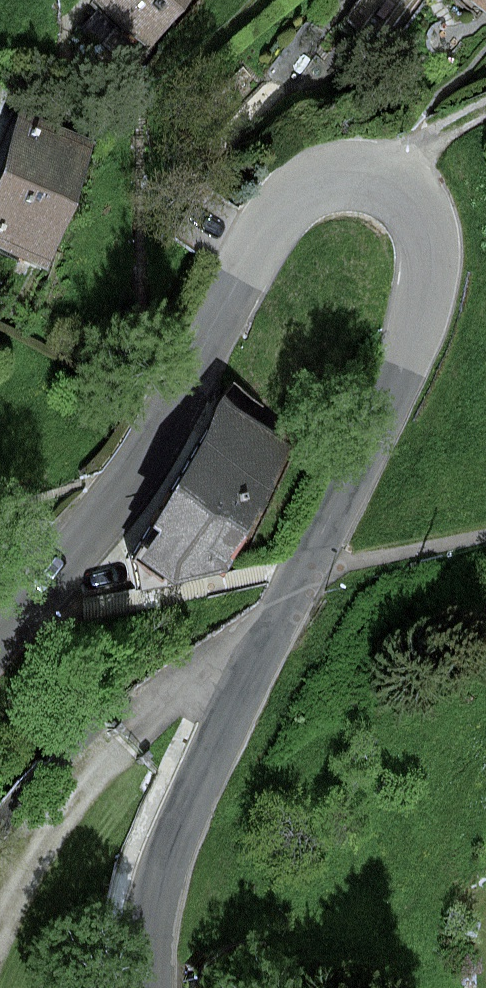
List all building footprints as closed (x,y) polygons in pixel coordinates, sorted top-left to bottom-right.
[(150,41),(189,0),(105,0),(150,41)] [(46,260),(92,142),(26,116),(0,183),(0,242),(46,260)] [(172,576),(225,565),(289,445),(222,409),(141,559),(172,576)]
